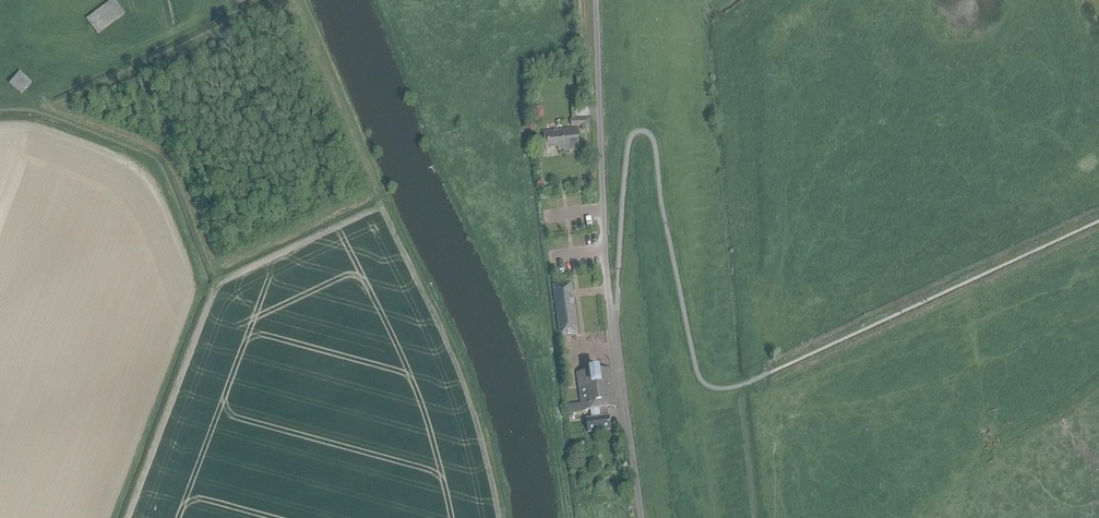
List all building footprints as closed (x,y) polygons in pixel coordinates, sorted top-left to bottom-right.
[(115,0),(113,0),(87,19),(98,35),(126,14),(115,0)] [(32,84),(21,73),(10,85),(21,95),(32,84)] [(583,126),(583,130),(590,130),(590,120),(572,120),(572,126),(583,126)] [(564,148),(564,151),(579,149),(577,129),(544,133),(546,149),(559,147),(559,149),(564,148)] [(554,285),(560,336),(577,334),(571,283),(554,285)] [(587,420),(589,434),(611,431),(609,417),(608,409),(616,408),(611,369),(598,371),(598,369),(591,370),(591,372),(578,374),(583,412),(591,411),(593,420),(587,420)] [(583,412),(581,404),(567,405),(569,414),(583,412)]
